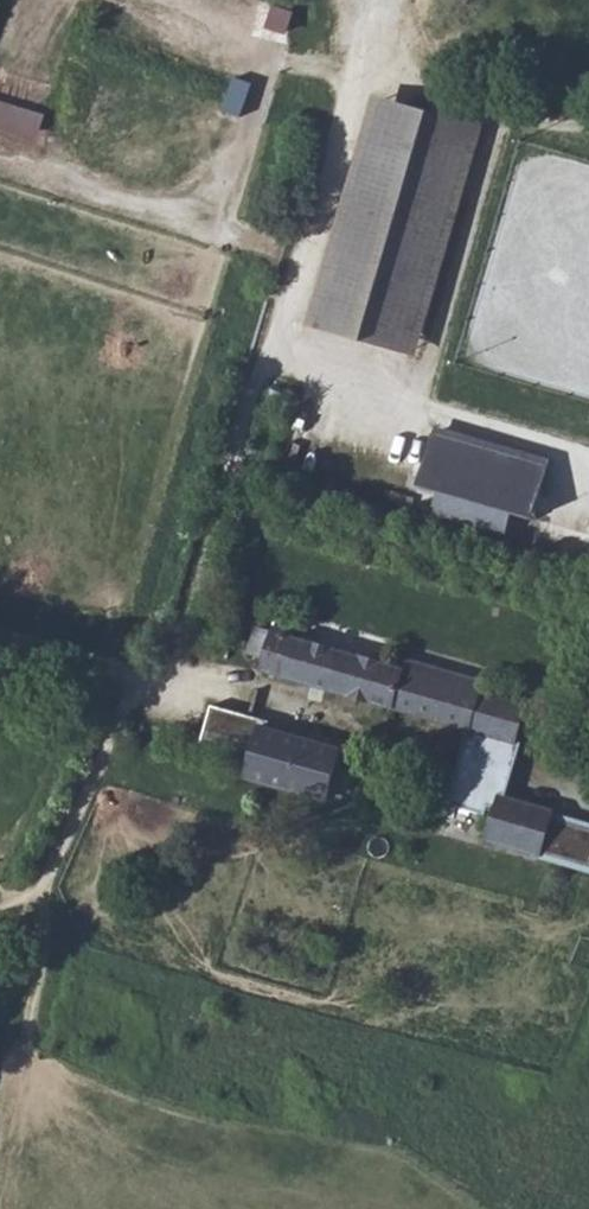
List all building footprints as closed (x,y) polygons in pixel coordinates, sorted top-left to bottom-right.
[(40,135),(47,113),(0,98),(0,122),(40,135)] [(475,125),(384,99),(319,324),(411,351),(417,329),(370,317),(422,132),(469,146),(475,125)] [(469,146),(422,132),(370,317),(417,329),(469,146)] [(550,465),(435,432),(420,484),(441,490),(434,513),(509,534),(515,511),(535,517),(550,465)] [(279,627),(258,621),(249,648),(266,654),(263,664),(394,705),(408,665),(299,628),(298,623),(282,619),(279,627)] [(517,743),(528,703),(482,690),(484,682),(410,657),(408,665),(394,705),(468,727),(517,743)] [(273,723),(215,708),(204,746),(255,761),(265,727),(271,729),(273,723)] [(271,729),(265,727),(255,761),(250,779),(330,801),(335,784),(344,749),(271,729)] [(524,744),(517,743),(468,727),(455,779),(507,793),(524,744)] [(562,808),(507,793),(455,779),(449,801),(499,815),(490,840),(549,855),(560,813),(562,808)] [(560,813),(549,855),(588,866),(588,821),(560,813)]
